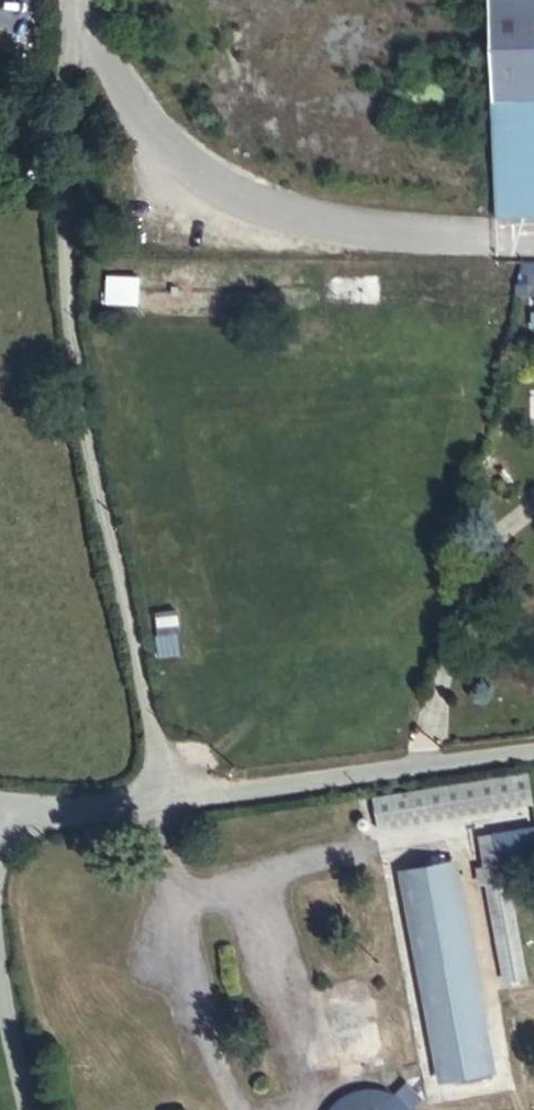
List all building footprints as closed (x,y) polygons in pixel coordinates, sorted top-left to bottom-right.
[(498,217),(533,216),(533,0),(490,0),(498,217)] [(453,788),(377,796),(379,812),(455,804),(453,788)] [(514,879),(533,876),(533,830),(481,837),(502,986),(528,982),(514,879)] [(447,859),(401,869),(446,1076),(492,1066),(447,859)] [(341,1067),(389,1056),(380,1020),(335,1031),(341,1067)] [(328,1109),(410,1109),(402,1085),(328,1109)]
